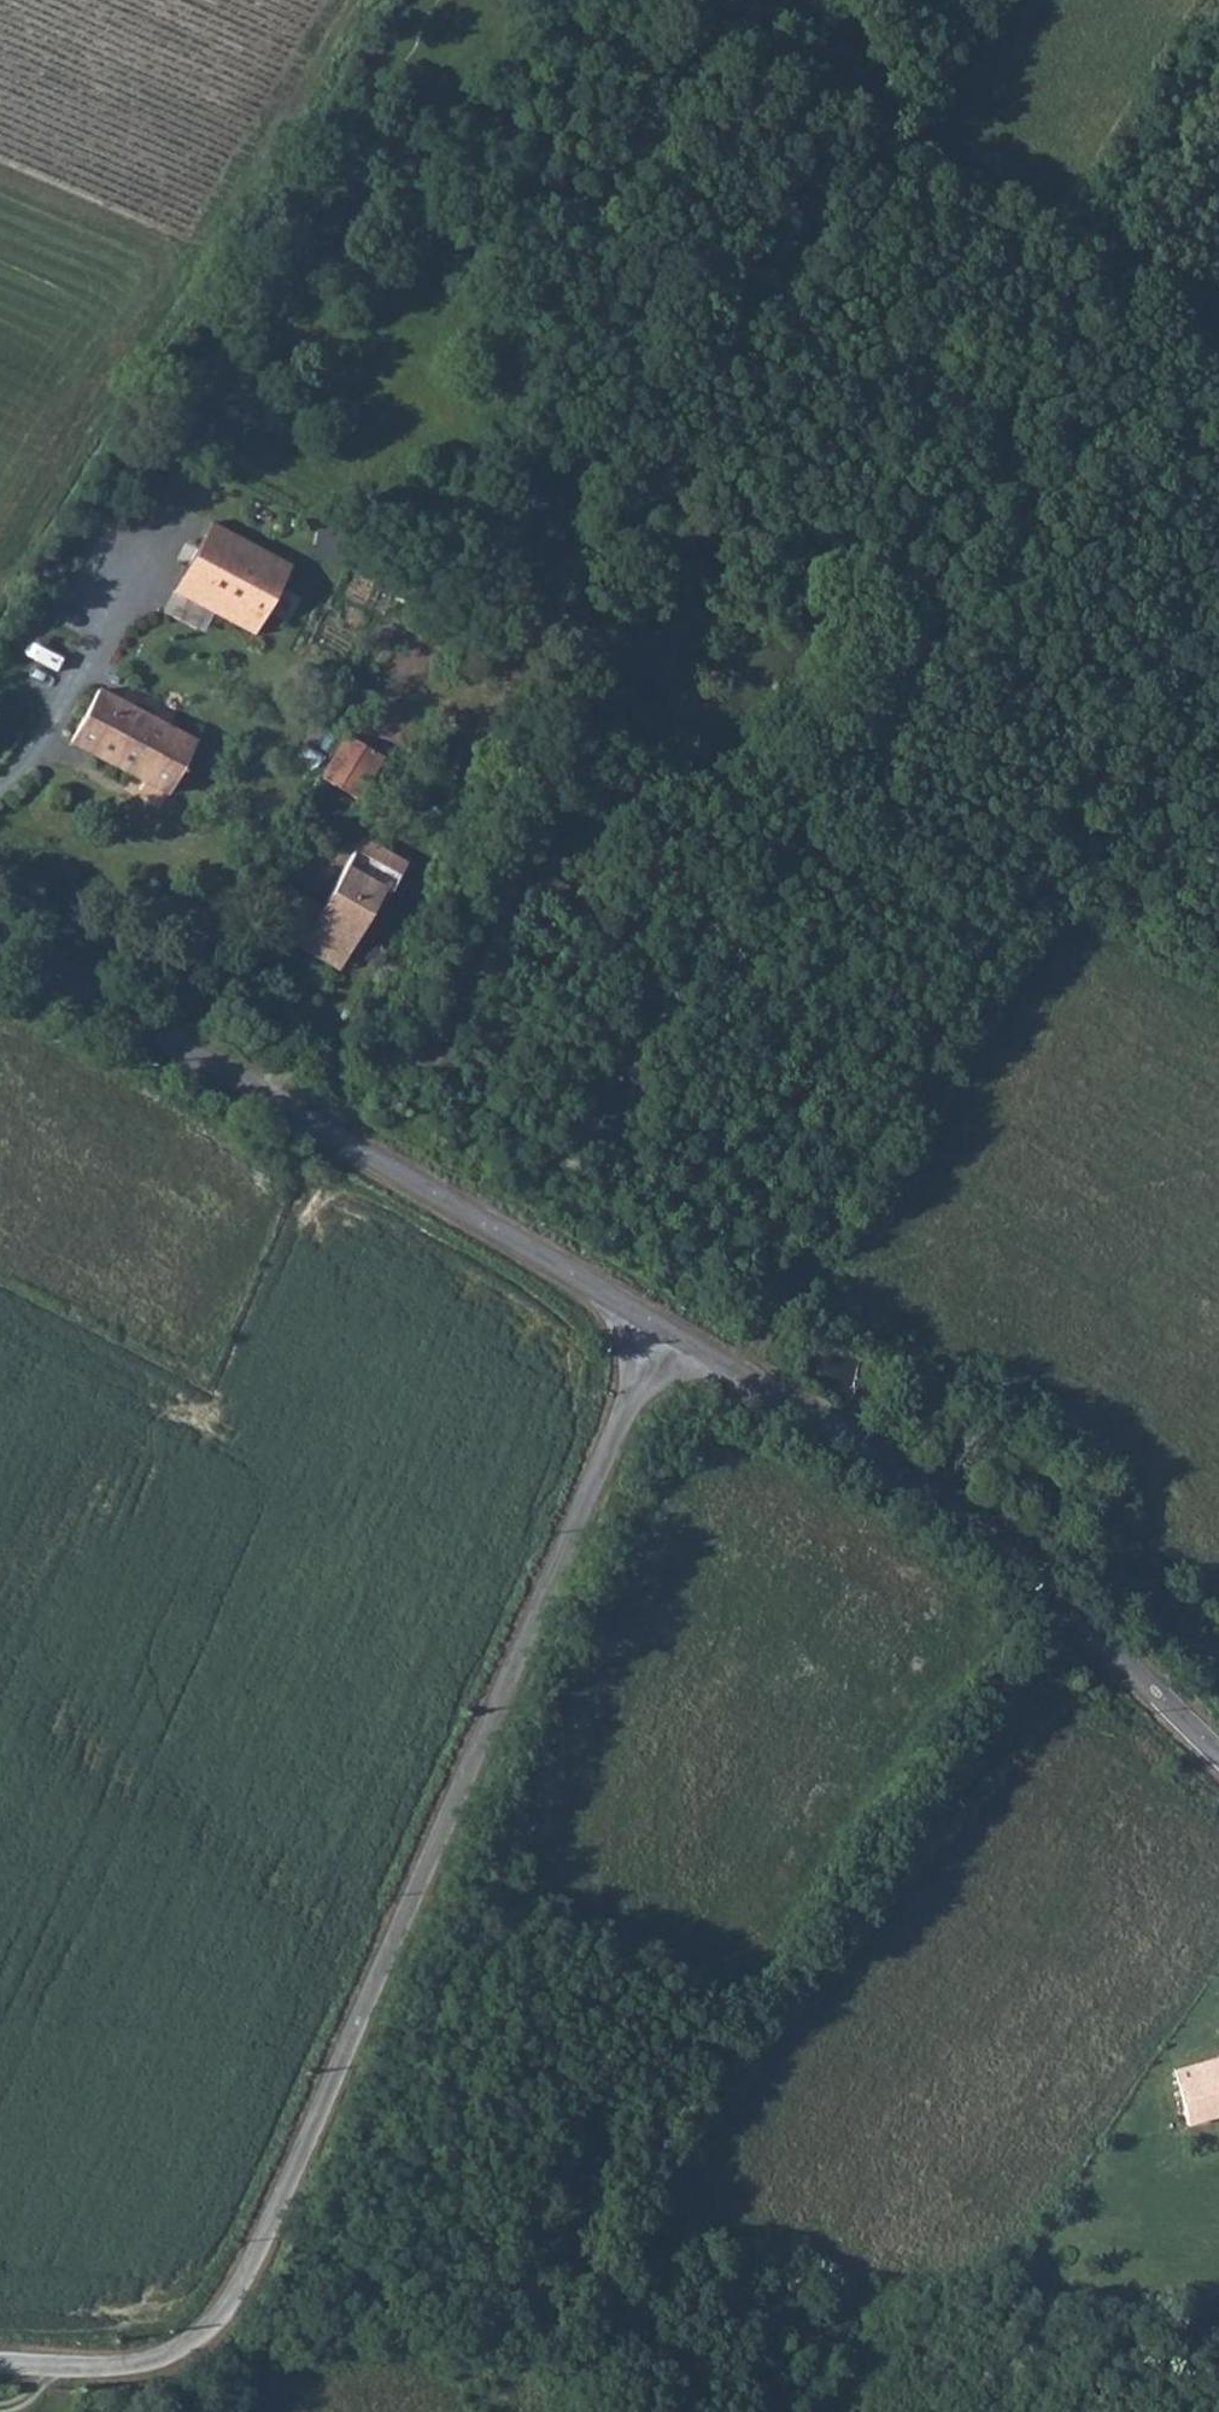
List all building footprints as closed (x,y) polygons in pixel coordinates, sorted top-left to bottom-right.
[(181,589),(258,630),(295,563),(215,522),(181,589)] [(104,686),(77,737),(174,788),(201,738),(104,686)] [(365,752),(345,740),(338,753),(348,759),(340,771),(350,777),(365,752)] [(385,904),(417,848),(367,822),(327,900),(295,882),(273,921),(309,943),(316,932),(349,951),(378,901),(385,904)] [(1163,2063),(1173,2115),(1194,2113),(1218,2105),(1218,2047),(1163,2063)]
